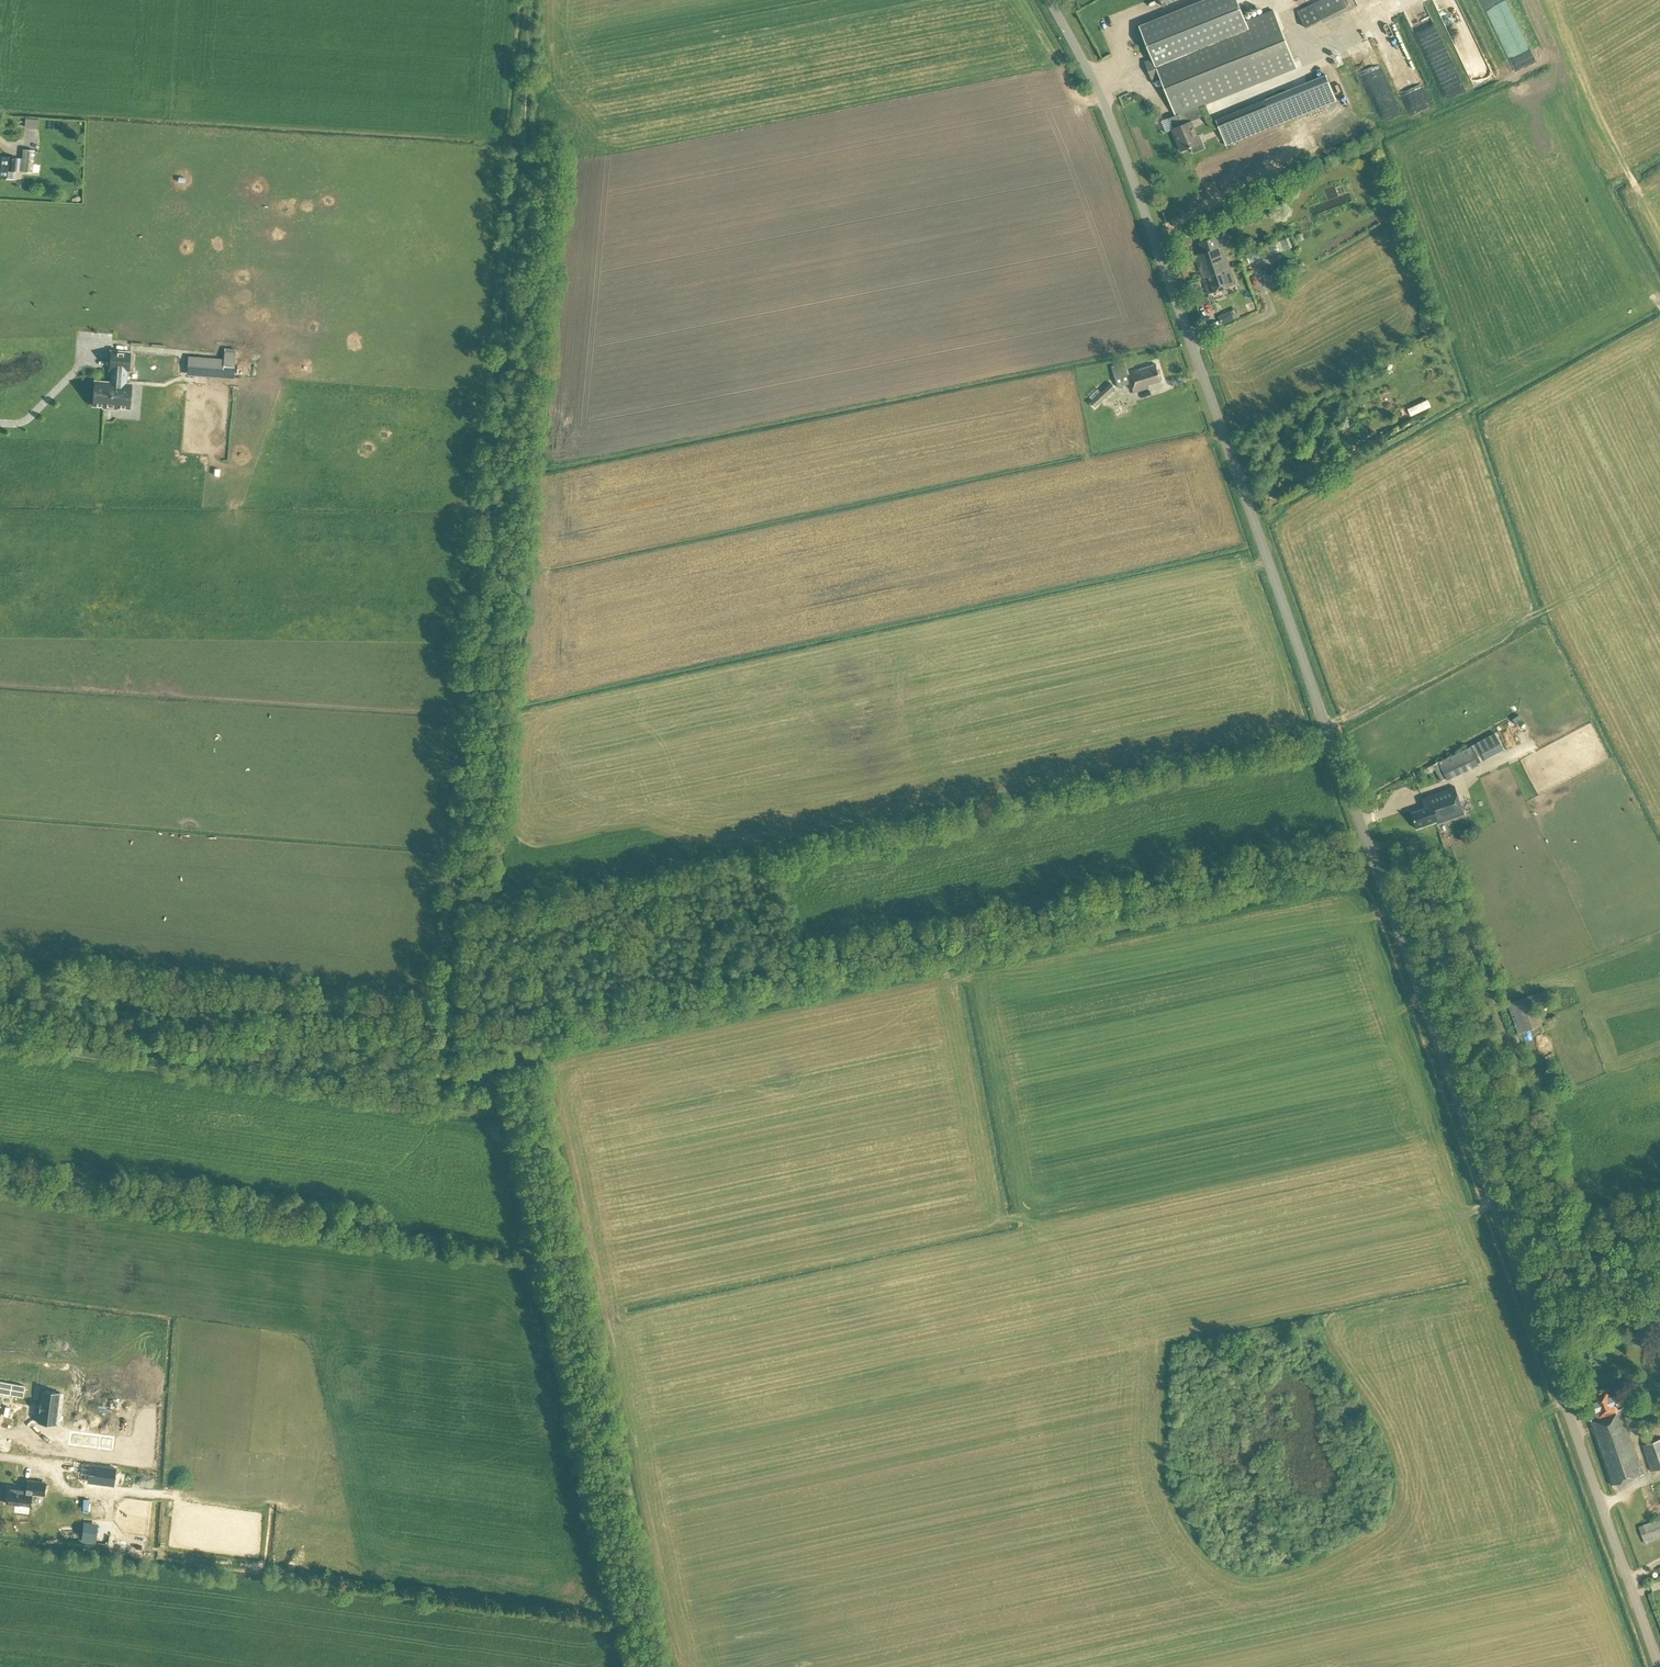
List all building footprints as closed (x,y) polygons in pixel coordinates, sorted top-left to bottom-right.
[(1141,27),(1153,59),(1145,62),(1153,81),(1161,78),(1176,115),(1169,118),(1173,128),(1172,128),(1181,151),(1191,148),(1193,154),(1205,149),(1200,135),(1197,136),(1186,111),(1296,67),(1277,21),(1274,14),(1272,10),(1245,21),(1236,0),(1208,0),(1141,27)] [(1298,9),(1305,25),(1348,5),(1346,0),(1317,0),(1298,9)] [(1481,48),(1459,2),(1442,10),(1464,56),(1481,48)] [(1366,93),(1373,91),(1376,103),(1381,102),(1384,110),(1396,107),(1387,73),(1363,80),(1366,93)] [(1404,92),(1417,117),(1437,106),(1424,81),(1404,92)] [(1265,99),(1216,119),(1227,146),(1276,126),(1265,99)] [(1341,118),(1345,125),(1365,115),(1361,109),(1341,118)] [(1324,119),(1328,131),(1341,127),(1337,115),(1324,119)] [(34,150),(23,149),(20,171),(39,173),(39,164),(33,164),(34,150)] [(11,158),(0,157),(0,177),(7,178),(8,170),(14,171),(15,158),(11,158)] [(1208,294),(1236,284),(1224,251),(1228,250),(1222,235),(1200,242),(1204,253),(1195,256),(1208,294)] [(1275,244),(1246,254),(1249,262),(1278,252),(1275,244)] [(1279,264),(1276,271),(1283,275),(1287,267),(1279,264)] [(1200,281),(1189,284),(1191,289),(1202,286),(1200,281)] [(1230,311),(1219,316),(1222,325),(1234,319),(1230,311)] [(93,406),(106,407),(109,408),(110,408),(113,408),(130,409),(132,384),(126,383),(127,371),(129,371),(131,352),(111,351),(109,370),(112,370),(111,382),(95,381),(93,406)] [(189,355),(181,355),(181,361),(189,361),(187,374),(223,377),(231,378),(233,352),(224,351),(223,358),(189,355)] [(1116,376),(1117,380),(1118,384),(1130,381),(1134,393),(1149,388),(1148,385),(1160,381),(1155,364),(1127,373),(1126,369),(1144,363),(1142,358),(1114,366),(1117,375),(1116,376)] [(1089,402),(1094,408),(1116,388),(1110,383),(1101,392),(1097,389),(1089,396),(1092,400),(1089,402)] [(1351,433),(1354,438),(1365,433),(1362,427),(1351,433)] [(1524,721),(1515,727),(1520,734),(1529,728),(1524,721)] [(1469,746),(1438,761),(1447,780),(1479,765),(1469,746)] [(1438,763),(1433,765),(1441,781),(1445,779),(1438,763)] [(1436,824),(1464,813),(1455,785),(1421,798),(1424,808),(1410,813),(1416,829),(1435,822),(1436,824)] [(1547,989),(1507,1003),(1518,1033),(1539,1026),(1531,1005),(1550,999),(1547,989)] [(1603,1294),(1606,1302),(1620,1297),(1616,1288),(1603,1294)] [(114,1363),(125,1363),(125,1355),(114,1354),(114,1363)] [(1586,1422),(1609,1487),(1642,1476),(1619,1411),(1615,1412),(1607,1390),(1596,1394),(1594,1393),(1591,1394),(1590,1396),(1587,1397),(1595,1419),(1586,1422)] [(38,1391),(34,1421),(51,1423),(55,1393),(38,1391)] [(100,1436),(70,1432),(67,1445),(99,1450),(100,1436)] [(1650,1471),(1659,1468),(1659,1439),(1642,1445),(1650,1471)] [(115,1468),(90,1464),(87,1482),(114,1486),(115,1468)] [(6,1503),(20,1505),(20,1511),(28,1512),(30,1506),(32,1494),(44,1495),(46,1483),(27,1480),(26,1489),(8,1487),(6,1503)] [(1640,1523),(1645,1540),(1659,1536),(1659,1517),(1640,1523)] [(97,1526),(84,1524),(82,1541),(95,1542),(97,1526)]
